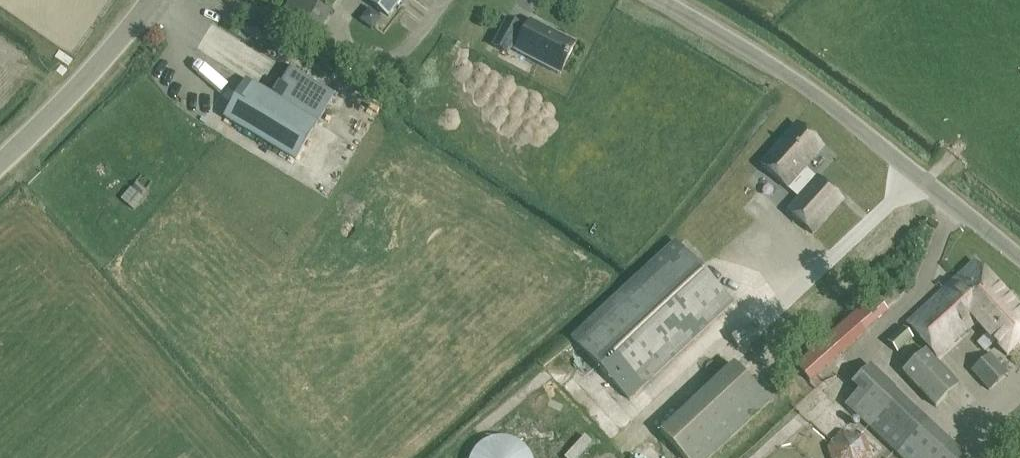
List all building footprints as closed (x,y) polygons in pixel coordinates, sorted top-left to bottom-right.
[(310,48),(331,14),(308,0),(290,0),(274,26),(310,48)] [(388,16),(401,0),(370,0),(369,1),(388,16)] [(508,54),(511,48),(516,50),(515,52),(559,75),(575,45),(531,21),(526,31),(521,28),(521,27),(507,20),(494,47),(508,54)] [(290,68),(272,97),(246,81),(225,118),(295,160),(330,99),(303,82),(306,77),(290,68)] [(787,189),(787,188),(799,199),(787,212),(813,234),(843,201),(817,178),(817,179),(804,169),(823,147),(798,124),(761,166),(787,189)] [(131,201),(143,188),(132,179),(120,192),(131,201)] [(733,303),(698,266),(675,241),(572,338),(629,400),(733,303)] [(974,262),(932,301),(906,325),(936,357),(975,322),(976,324),(982,319),(992,329),(992,330),(1017,307),(974,262)] [(874,296),(796,365),(810,382),(842,354),(841,353),(889,310),(874,296)] [(988,333),(1007,355),(1019,343),(1019,311),(1017,307),(992,330),(992,329),(988,333)] [(882,341),(897,356),(914,340),(900,324),(882,341)] [(958,386),(925,351),(902,372),(935,408),(958,386)] [(990,389),(1008,373),(990,354),(973,370),(990,389)] [(683,457),(711,457),(769,403),(734,365),(660,434),(683,457)] [(845,406),(868,427),(901,457),(963,457),(965,456),(900,396),(901,395),(869,366),(853,384),(859,390),(845,406)] [(864,435),(843,430),(827,447),(831,457),(871,457),(864,435)] [(531,454),(525,447),(517,441),(508,438),(498,437),(489,439),(480,444),(473,451),(470,457),(532,457),(531,454)] [(669,449),(661,457),(679,457),(669,449)]
